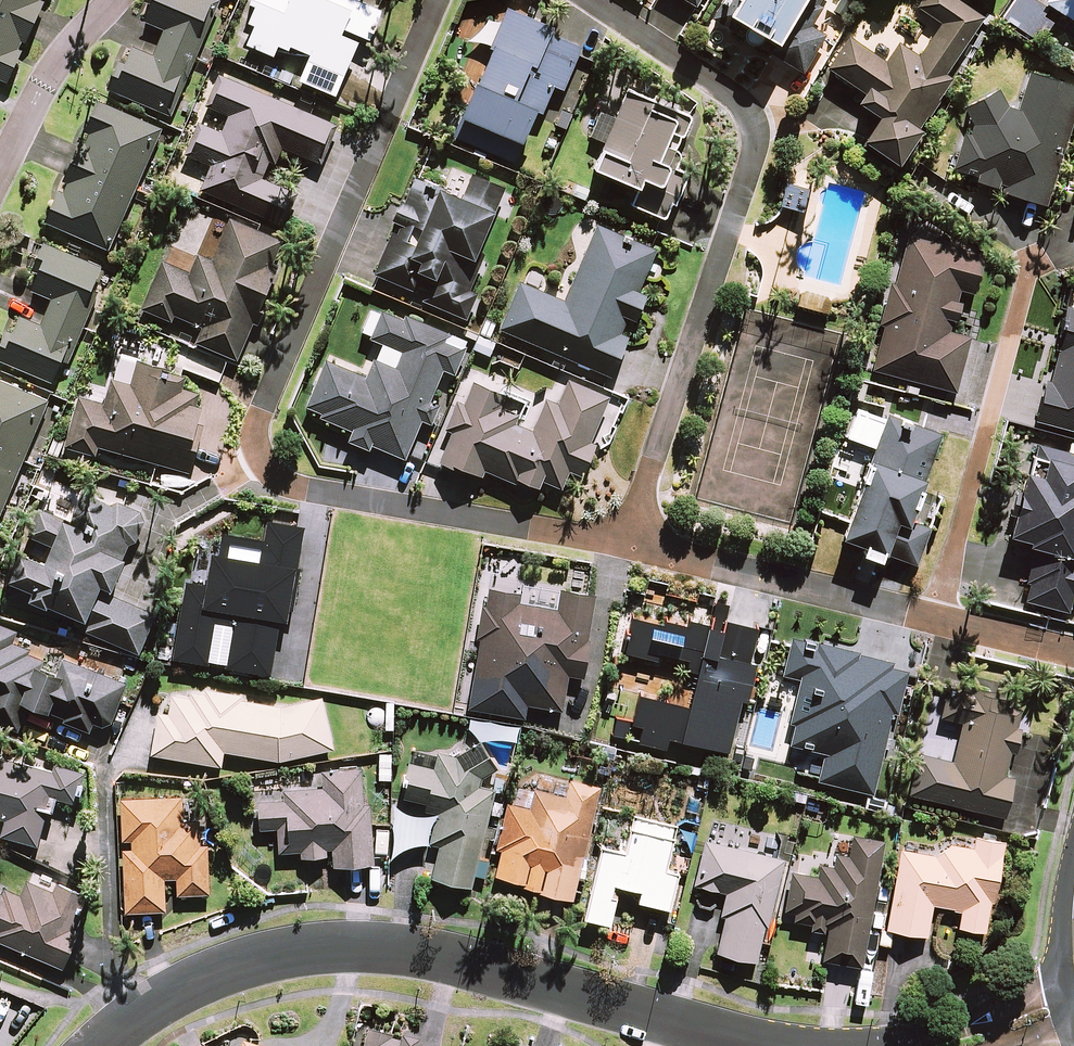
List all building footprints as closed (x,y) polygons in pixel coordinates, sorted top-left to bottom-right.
[(8,82),(45,0),(0,0),(0,78),(8,82)] [(214,0),(151,0),(142,20),(164,30),(153,57),(130,48),(112,90),(170,115),(201,41),(198,40),(215,0),(214,0)] [(250,4),(257,7),(250,23),(255,25),(248,45),(274,55),(279,41),(311,54),(300,80),(337,94),(360,34),(366,36),(379,1),(376,0),(252,0),(250,4)] [(823,0),(723,0),(712,20),(773,54),(803,72),(825,34),(809,25),(823,0)] [(828,12),(846,21),(857,0),(834,0),(828,12)] [(959,0),(923,0),(918,7),(942,22),(920,56),(900,42),(888,61),(850,37),(829,69),(865,92),(859,101),(880,115),(864,140),(899,162),(948,86),(941,81),(983,15),(959,0)] [(1036,0),(1015,0),(1003,17),(1034,39),(1053,11),(1036,0)] [(1046,2),(1073,20),(1073,0),(1047,0),(1046,2)] [(501,23),(492,46),(454,136),(514,161),(535,112),(539,114),(551,84),(564,89),(572,70),(582,46),(555,35),(558,30),(508,8),(501,23)] [(333,123),(221,75),(208,106),(229,115),(222,133),(200,123),(187,154),(211,165),(201,188),(279,222),(293,191),(262,178),(277,144),(316,161),(333,123)] [(965,135),(954,169),(979,177),(977,181),(982,183),(995,187),(994,189),(1049,206),(1073,127),(1073,90),(1030,76),(1019,111),(1009,107),(996,88),(966,108),(975,122),(970,136),(965,135)] [(690,119),(626,92),(615,119),(600,113),(591,136),(606,142),(596,167),(640,186),(632,204),(666,218),(677,191),(662,184),(690,119)] [(160,128),(98,101),(46,222),(108,248),(160,128)] [(504,187),(473,174),(463,196),(415,177),(405,202),(398,200),(391,217),(397,219),(375,273),(416,291),(424,272),(433,276),(423,300),(468,318),(478,293),(469,289),(481,259),(475,257),(504,187)] [(285,241),(229,219),(213,260),(198,254),(191,273),(172,266),(162,262),(143,309),(172,321),(174,315),(202,326),(196,343),(237,359),(285,241)] [(656,249),(596,224),(564,300),(520,282),(500,329),(611,376),(627,336),(620,333),(628,316),(635,319),(647,292),(639,288),(656,249)] [(983,255),(908,235),(895,284),(891,283),(880,323),(884,324),(873,369),(955,391),(969,337),(953,333),(964,290),(973,292),(983,255)] [(45,242),(25,287),(52,299),(40,326),(18,317),(0,358),(0,359),(52,381),(62,357),(67,360),(96,294),(91,292),(102,267),(45,242)] [(1073,287),(1038,420),(1073,430),(1073,287)] [(371,443),(407,459),(409,454),(420,459),(429,439),(415,432),(422,417),(431,421),(438,404),(428,400),(443,367),(455,372),(468,342),(385,306),(371,338),(403,351),(396,367),(375,358),(367,376),(327,358),(305,409),(353,430),(348,440),(369,449),(371,443)] [(496,342),(478,335),(471,350),(489,358),(496,342)] [(190,472),(204,423),(196,421),(201,405),(198,404),(201,394),(182,388),(184,380),(158,372),(160,367),(118,355),(104,404),(80,397),(65,446),(96,455),(98,446),(190,472)] [(0,380),(0,514),(47,400),(0,380)] [(610,396),(604,394),(568,381),(559,404),(545,399),(533,430),(517,423),(520,413),(500,406),(505,394),(473,382),(465,404),(456,401),(446,429),(452,431),(441,460),(482,476),(484,470),(515,481),(516,477),(539,485),(541,479),(562,487),(569,468),(575,471),(576,467),(583,470),(593,444),(592,444),(610,396)] [(882,418),(858,409),(848,437),(876,447),(844,536),(866,544),(863,551),(882,558),(884,552),(916,563),(940,498),(920,491),(940,434),(891,417),(882,418)] [(1069,611),(1073,595),(1073,443),(1071,442),(1069,450),(1036,441),(1010,533),(1037,541),(1026,581),(1028,582),(1023,598),(1069,611)] [(59,470),(46,463),(37,482),(49,489),(59,470)] [(10,579),(14,581),(7,598),(27,606),(31,596),(89,619),(84,630),(138,652),(155,612),(99,590),(102,582),(113,586),(142,515),(82,490),(70,519),(39,507),(28,534),(53,545),(46,562),(21,552),(10,579)] [(524,585),(523,592),(486,587),(470,708),(526,716),(527,703),(563,708),(568,673),(583,676),(594,594),(524,585)] [(726,619),(732,593),(719,589),(711,622),(689,616),(688,624),(660,617),(659,623),(633,616),(624,651),(657,659),(659,652),(690,659),(687,668),(698,671),(690,706),(640,693),(633,720),(617,717),(613,734),(626,738),(629,726),(640,729),(637,740),(667,748),(670,736),(729,750),(741,698),(748,700),(757,664),(749,662),(758,627),(726,619)] [(0,624),(0,719),(19,727),(29,702),(64,716),(63,720),(89,731),(94,720),(109,726),(126,683),(46,651),(42,659),(10,646),(16,631),(0,624)] [(856,650),(792,635),(783,674),(800,678),(790,721),(795,722),(790,742),(825,750),(818,780),(873,793),(892,709),(898,710),(908,666),(855,653),(856,650)] [(1008,698),(950,684),(942,717),(962,722),(953,760),(936,756),(926,797),(1004,816),(1013,778),(1006,777),(1023,710),(1006,705),(1008,698)] [(223,766),(225,751),(279,761),(330,753),(322,696),(274,703),(275,700),(203,689),(202,695),(172,690),(168,714),(155,712),(149,755),(223,766)] [(472,886),(493,790),(482,787),(485,774),(499,766),(480,742),(457,756),(438,752),(412,746),(401,797),(426,802),(425,809),(437,812),(430,842),(439,844),(432,877),(472,886)] [(0,757),(0,817),(5,819),(1,834),(37,844),(51,795),(79,803),(87,774),(48,764),(47,769),(0,757)] [(364,805),(362,768),(323,770),(324,788),(284,790),(284,799),(259,800),(260,829),(278,828),(279,852),(301,851),(301,856),(334,855),(334,865),(373,863),(370,805),(364,805)] [(600,787),(570,779),(566,797),(534,789),(529,809),(508,804),(497,848),(502,849),(495,878),(573,897),(600,787)] [(183,822),(182,797),(121,799),(123,840),(132,839),(132,851),(124,851),(126,911),(165,910),(164,877),(177,877),(177,894),(209,893),(206,821),(183,822)] [(674,825),(633,816),(625,852),(602,847),(585,917),(610,923),(619,884),(641,889),(639,900),(669,907),(677,872),(664,869),(674,825)] [(884,840),(853,834),(849,856),(836,854),(834,866),(822,864),(819,876),(792,871),(785,909),(795,911),(793,920),(829,926),(823,958),(861,965),(884,840)] [(1003,840),(976,836),(974,848),(949,844),(934,855),(900,849),(888,928),(927,934),(932,904),(962,908),(959,926),(989,931),(1003,840)] [(786,859),(705,840),(695,884),(727,892),(721,915),(726,916),(717,951),(757,960),(765,924),(770,925),(786,859)] [(79,906),(53,895),(61,875),(39,866),(23,901),(0,891),(0,940),(63,967),(79,931),(70,927),(79,906)] [(363,1029),(359,1045),(413,1045),(414,1042),(363,1029)]
